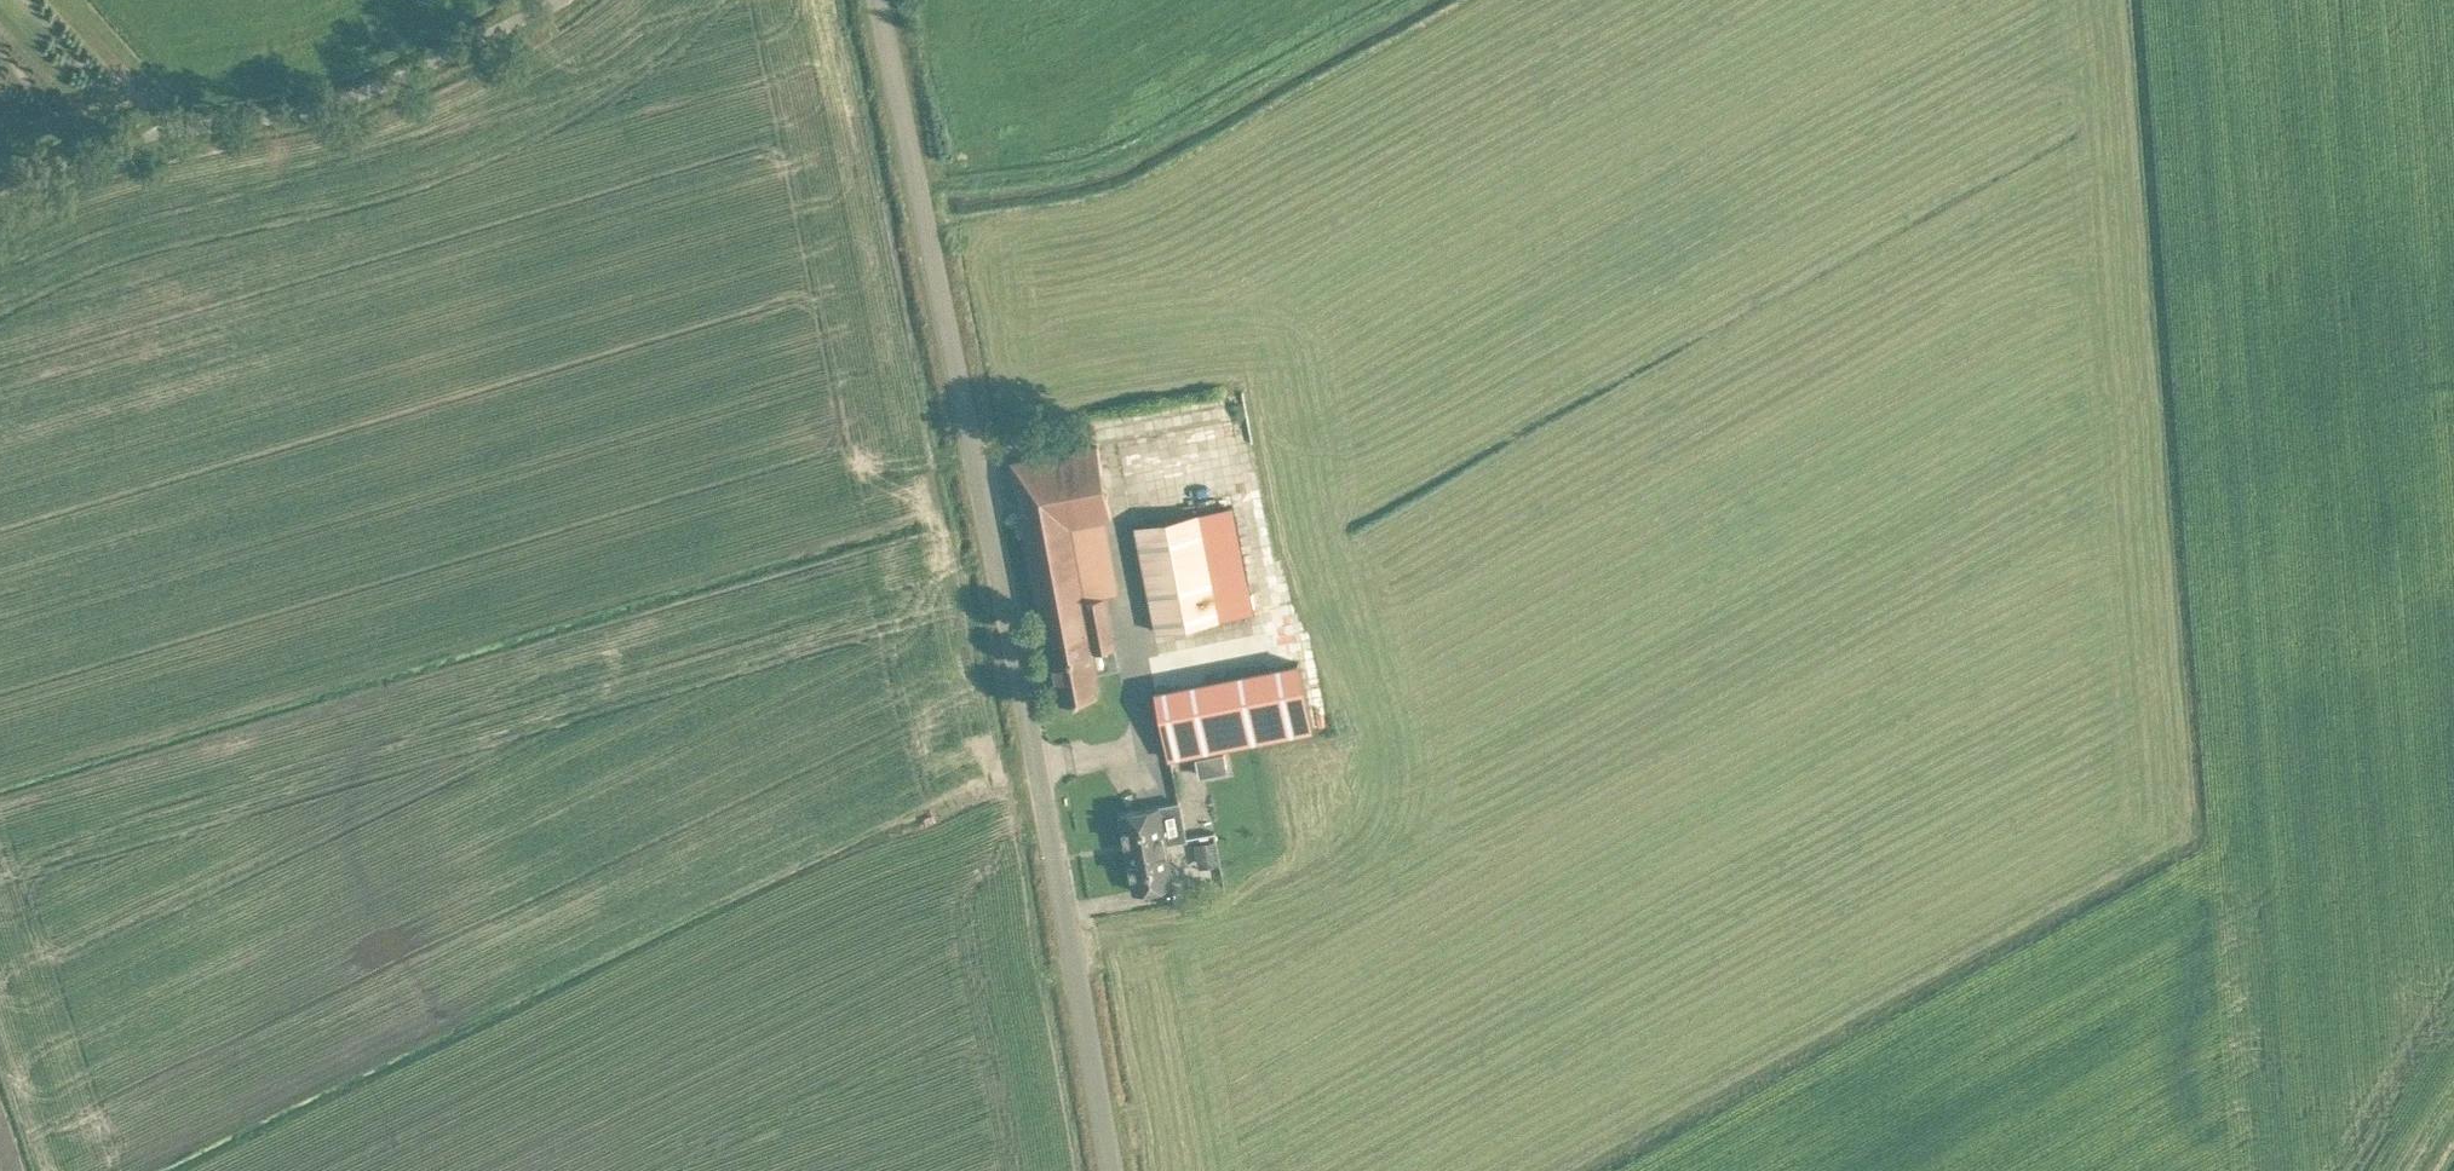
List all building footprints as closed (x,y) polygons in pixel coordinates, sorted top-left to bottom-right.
[(1097,671),(1093,650),(1115,645),(1105,594),(1084,598),(1070,524),(1112,516),(1098,445),(1013,461),(1017,484),(1020,484),(1025,508),(1022,508),(1050,658),(1053,657),(1061,700),(1075,697),(1075,698),(1079,697),(1098,693),(1094,672),(1097,671)] [(1136,524),(1157,630),(1254,610),(1233,505),(1199,512),(1136,524)] [(1310,717),(1297,649),(1153,677),(1166,745),(1310,717)] [(1174,882),(1166,841),(1185,837),(1178,801),(1120,812),(1135,889),(1174,882)]
